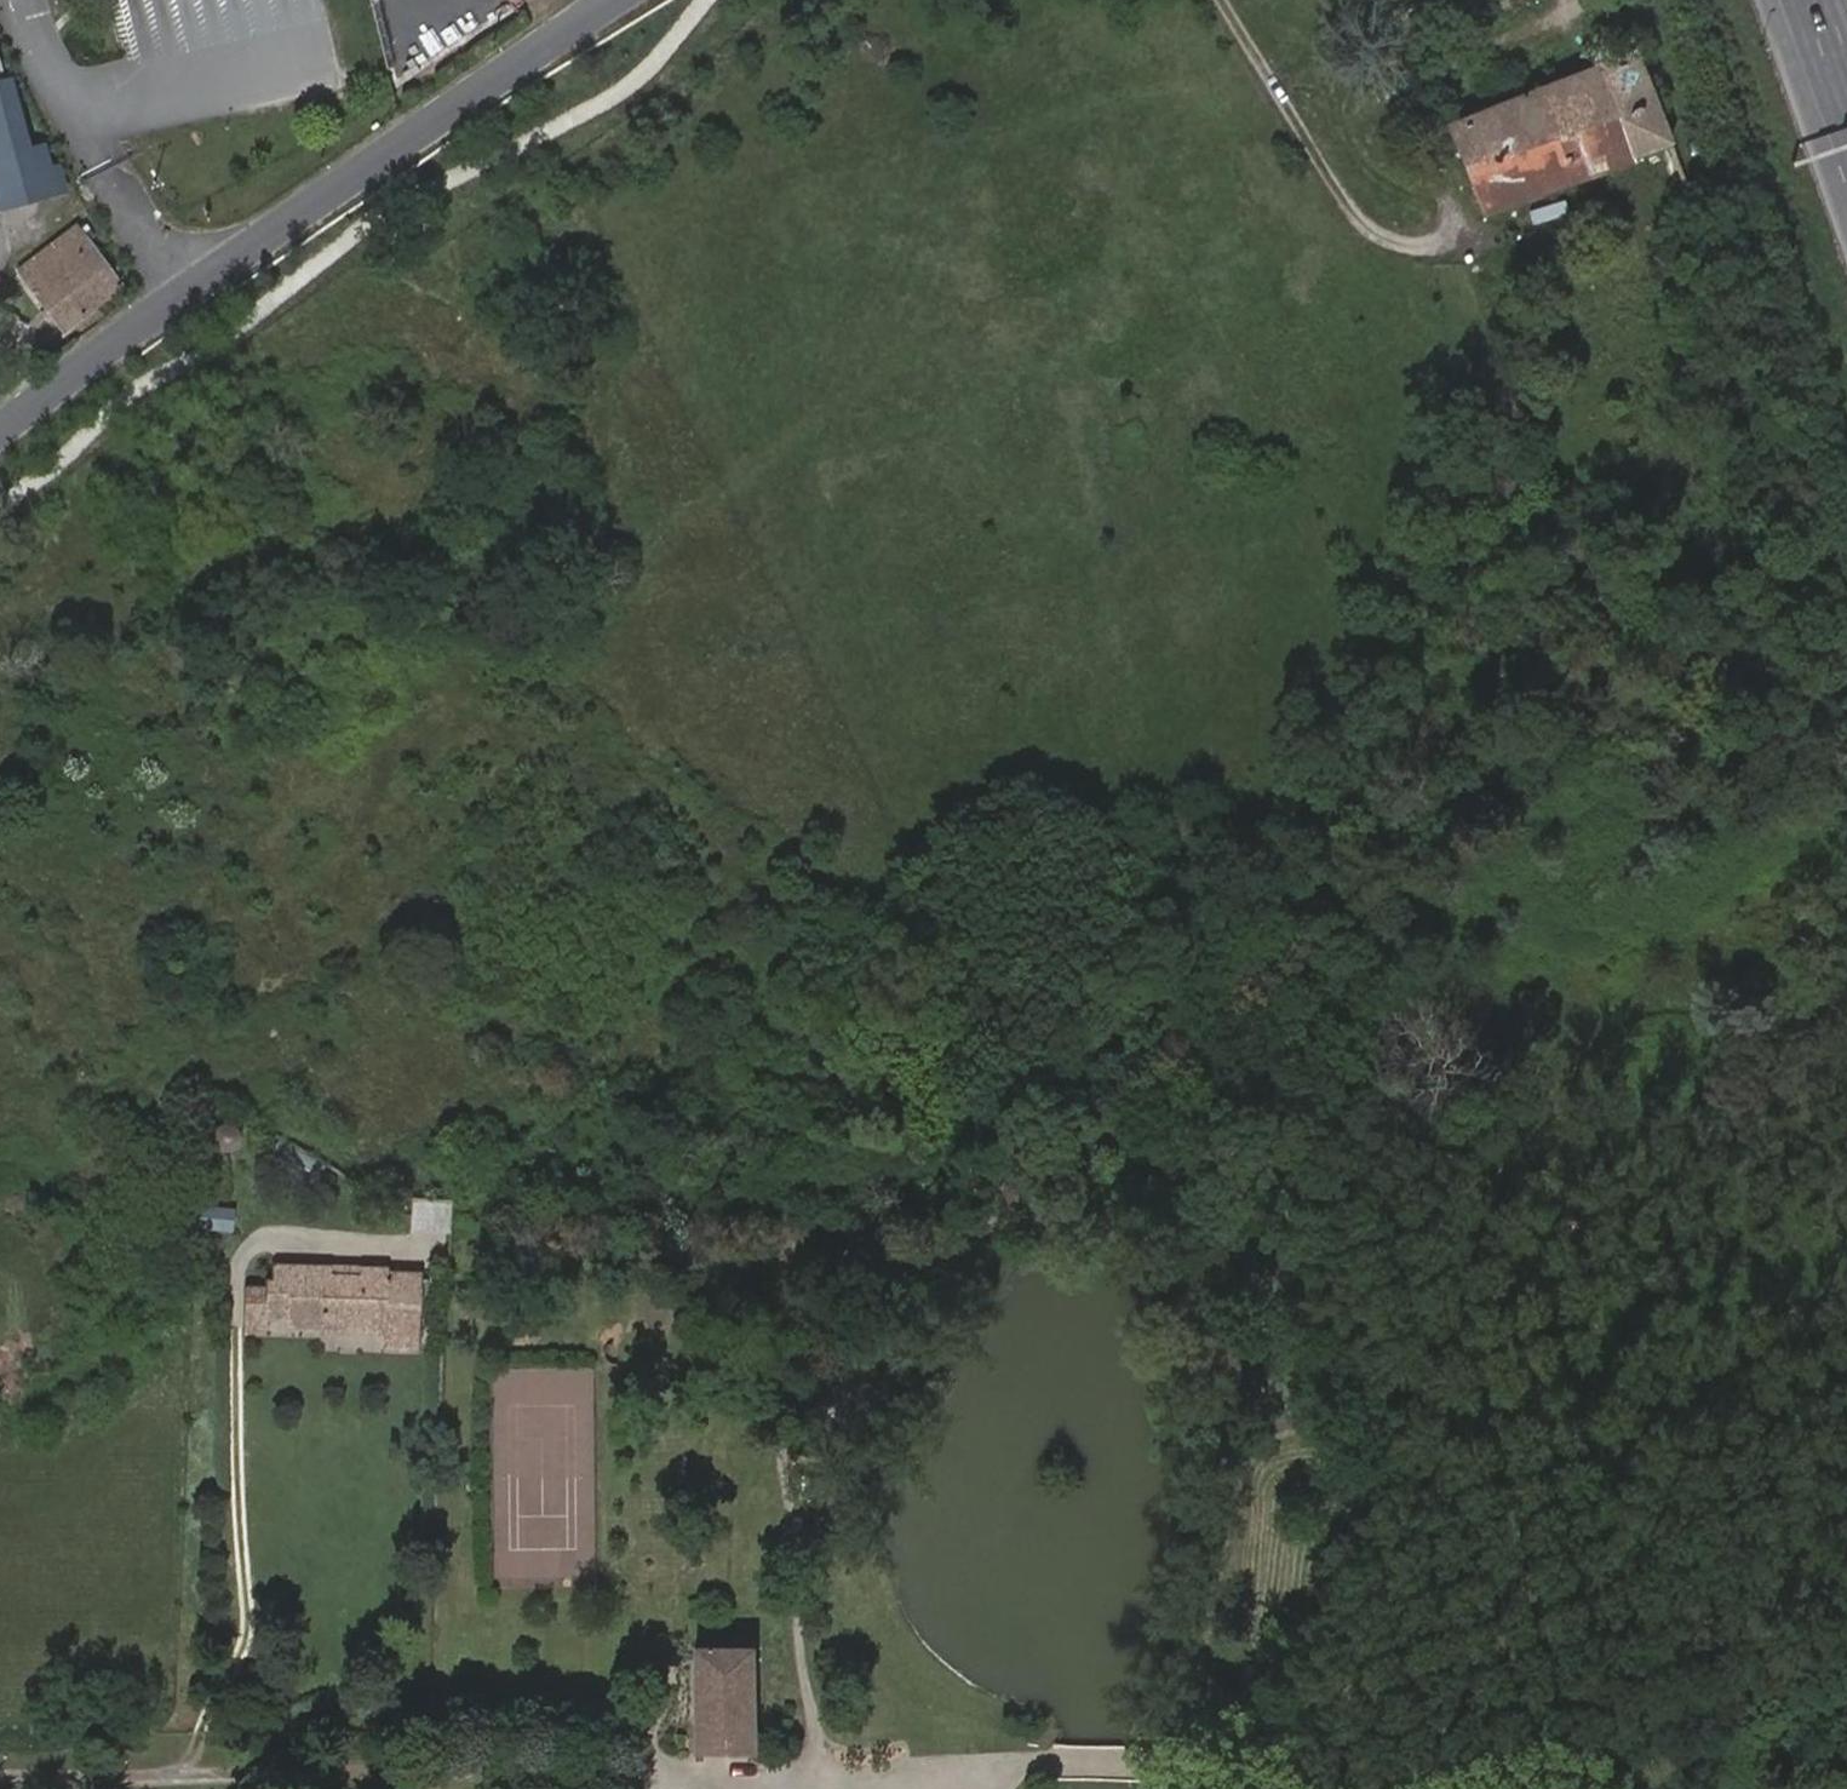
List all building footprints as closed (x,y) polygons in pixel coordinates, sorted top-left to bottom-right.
[(1487,206),(1675,141),(1640,54),(1454,127),(1487,206)] [(56,194),(44,147),(28,150),(10,80),(0,82),(0,209),(56,194)] [(78,227),(18,272),(64,330),(121,285),(78,227)] [(212,1105),(201,1105),(201,1122),(211,1122),(212,1105)] [(245,1121),(239,1115),(221,1123),(214,1131),(212,1133),(211,1139),(213,1145),(217,1150),(223,1152),(229,1151),(240,1145),(240,1135),(239,1135),(238,1132),(245,1121)] [(326,1165),(280,1139),(268,1159),(314,1186),(326,1165)] [(450,1200),(412,1198),(410,1230),(448,1232),(450,1200)] [(418,1350),(421,1273),(387,1272),(387,1268),(359,1267),(359,1275),(330,1273),(330,1265),(274,1263),(273,1280),(267,1279),(267,1286),(245,1285),(243,1327),(265,1328),(265,1318),(286,1319),(286,1324),(320,1326),(320,1330),(382,1332),(382,1348),(418,1350)] [(359,1267),(330,1265),(330,1273),(359,1275),(359,1267)] [(749,1756),(748,1655),(696,1655),(694,1757),(749,1756)]
